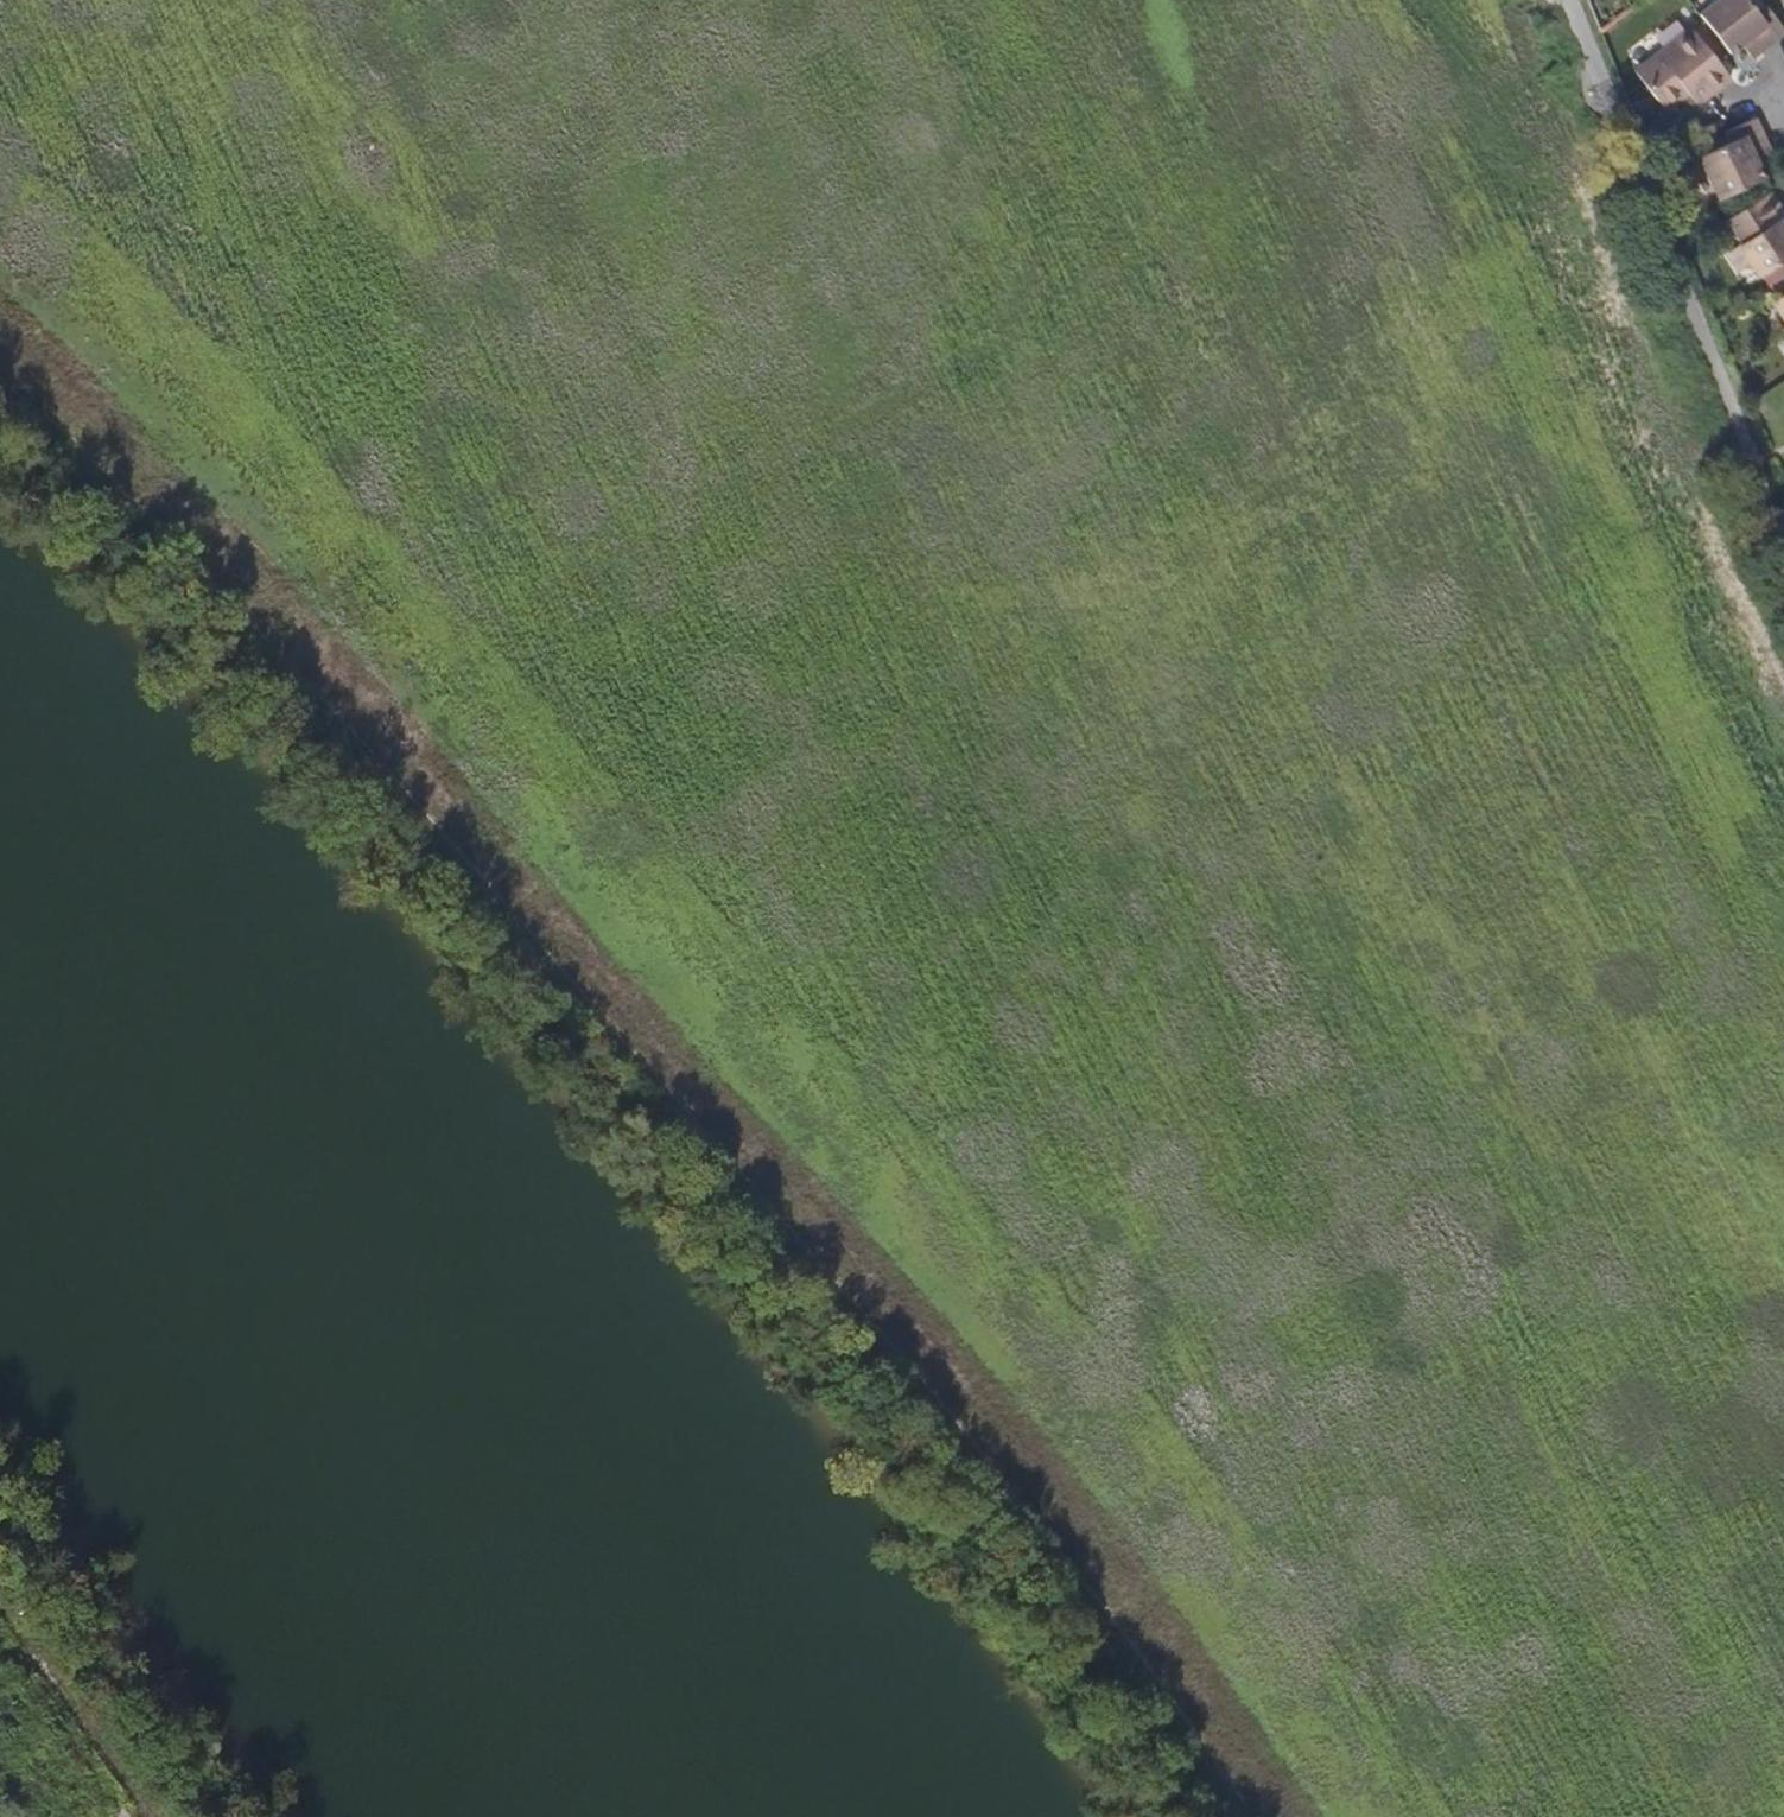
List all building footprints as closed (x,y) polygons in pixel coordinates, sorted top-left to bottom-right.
[(1769,3),(1760,9),(1753,0),(1717,0),(1702,12),(1733,51),(1745,42),(1753,35),(1762,47),(1783,30),(1783,23),(1769,3)] [(1733,76),(1694,25),(1638,69),(1668,107),(1691,89),(1699,82),(1709,95),(1733,76)] [(1762,47),(1753,35),(1745,42),(1754,53),(1762,47)] [(1709,95),(1699,82),(1691,89),(1700,102),(1709,95)] [(1762,163),(1756,152),(1771,145),(1766,135),(1757,115),(1734,126),(1728,128),(1734,140),(1703,154),(1722,196),(1767,175),(1762,163)] [(1776,156),(1771,145),(1756,152),(1762,163),(1776,156)] [(1783,220),(1783,219),(1783,206),(1772,187),(1731,214),(1744,235),(1741,238),(1762,272),(1783,257),(1783,221),(1783,220)]
